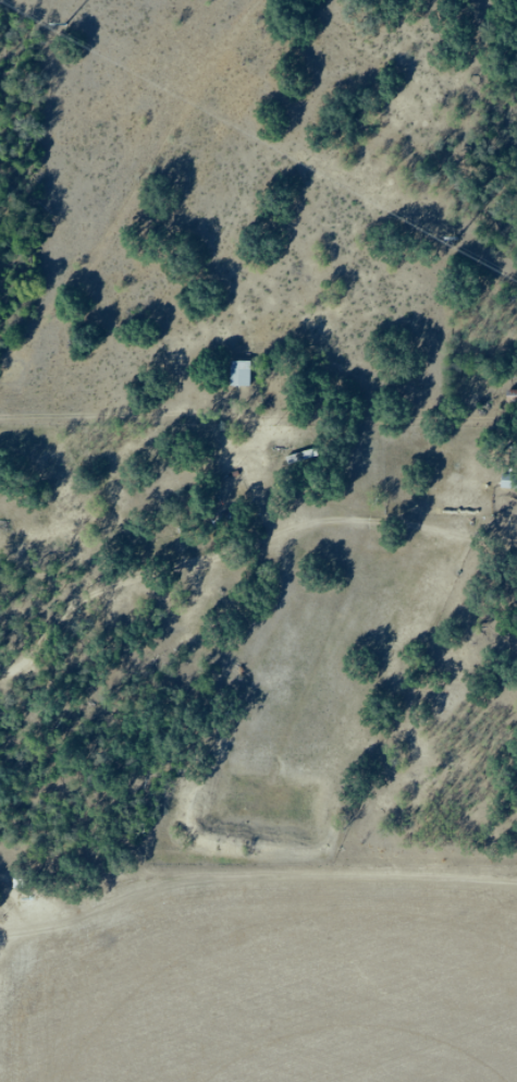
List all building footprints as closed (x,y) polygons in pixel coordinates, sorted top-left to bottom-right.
[(231,388),(251,388),(251,363),(231,363),(231,388)]
